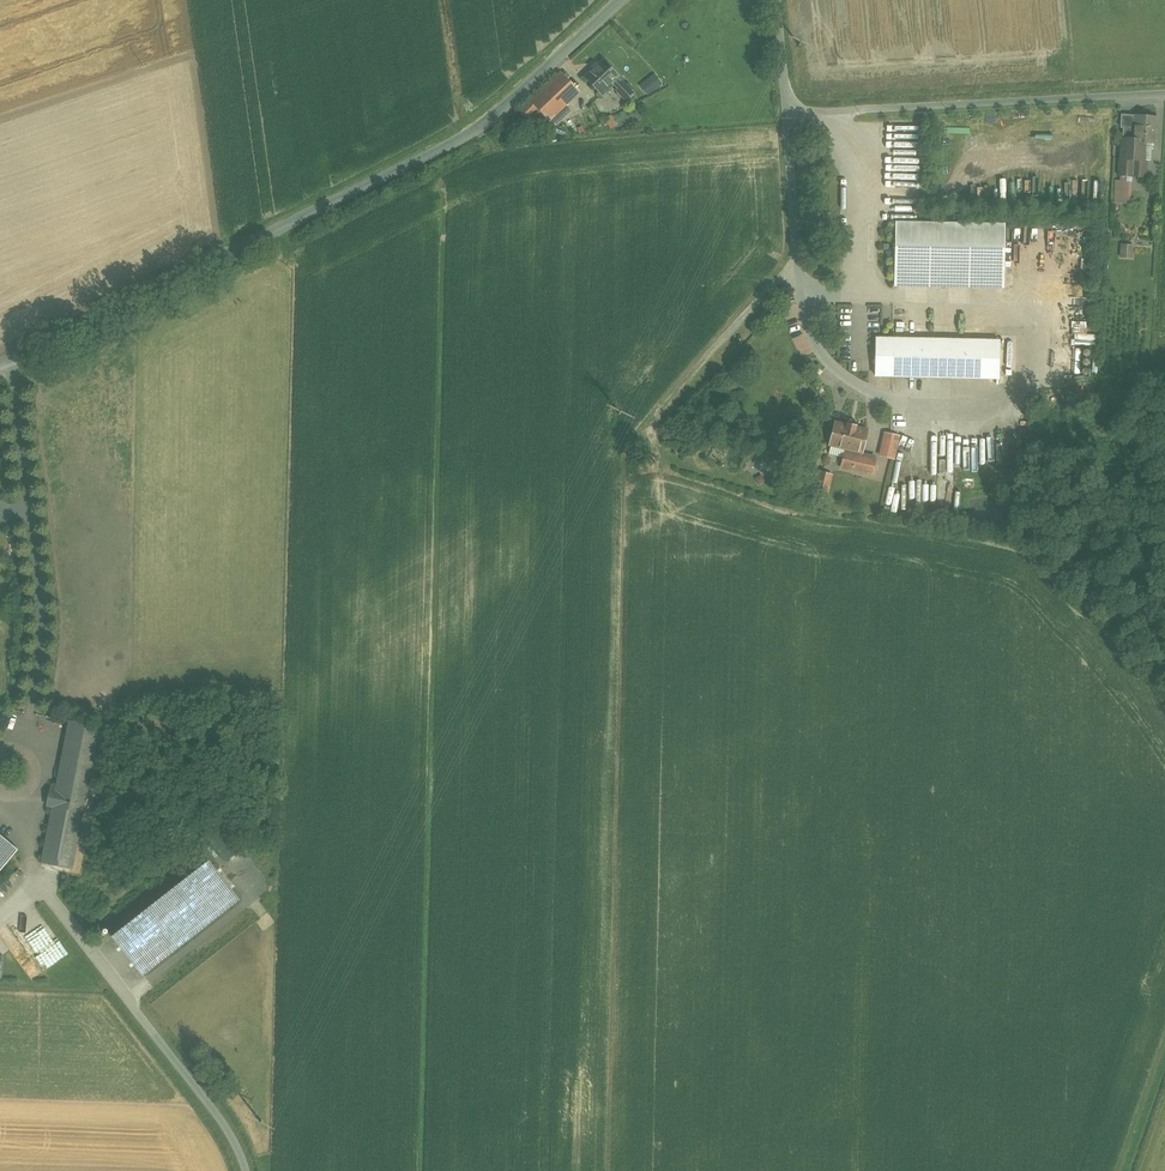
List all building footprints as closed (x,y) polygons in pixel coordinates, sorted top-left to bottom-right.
[(604,61),(586,78),(602,95),(610,87),(609,86),(613,82),(618,77),(619,76),(604,61)] [(561,73),(519,113),(526,120),(537,108),(549,121),(580,92),(561,73)] [(640,85),(648,96),(664,84),(656,73),(640,85)] [(633,93),(618,77),(613,82),(619,88),(617,90),(626,100),(633,93)] [(1135,115),(1122,114),(1121,128),(1124,128),(1134,128),(1135,115)] [(1156,117),(1135,115),(1134,128),(1124,128),(1122,160),(1133,161),(1133,160),(1146,161),(1147,146),(1143,146),(1144,143),(1154,143),(1156,117)] [(1146,161),(1133,160),(1133,161),(1132,177),(1145,177),(1146,161)] [(1005,224),(896,222),(895,286),(1004,288),(1005,224)] [(1121,244),(1121,258),(1135,259),(1135,244),(1121,244)] [(1000,341),(876,338),(875,375),(999,378),(1000,341)] [(856,426),(847,424),(847,425),(836,422),(830,445),(846,449),(842,467),(843,467),(843,465),(854,468),(853,470),(872,474),(876,459),(858,455),(859,452),(862,453),(868,430),(856,427),(856,426)] [(880,457),(897,459),(901,434),(884,432),(880,457)] [(835,482),(814,477),(810,495),(831,499),(835,482)] [(56,791),(51,790),(48,806),(54,807),(43,863),(73,869),(100,726),(70,721),(56,791)] [(16,848),(0,835),(0,867),(16,848)] [(209,862),(114,937),(143,974),(238,899),(209,862)]
